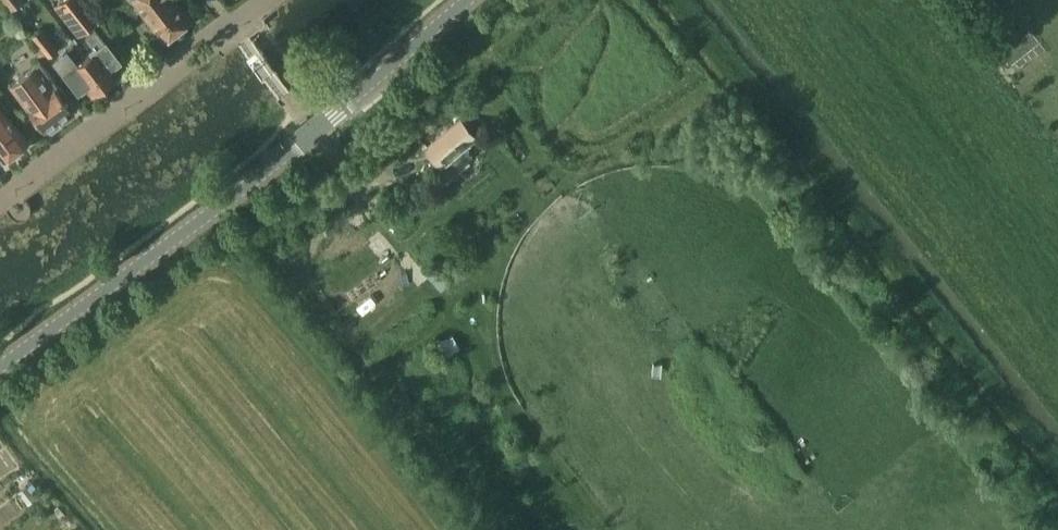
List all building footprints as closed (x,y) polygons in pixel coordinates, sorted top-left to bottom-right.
[(9,10),(22,0),(1,0),(9,10)] [(53,6),(77,36),(97,20),(81,0),(61,0),(53,6)] [(146,16),(164,39),(191,19),(176,0),(134,0),(146,16)] [(40,28),(29,37),(48,58),(58,48),(40,28)] [(95,47),(84,55),(106,83),(121,73),(113,62),(120,57),(107,39),(104,41),(95,29),(87,35),(95,47)] [(58,58),(57,59),(65,70),(78,88),(86,83),(93,93),(106,83),(84,55),(76,44),(67,51),(58,58)] [(61,124),(60,117),(72,108),(56,87),(59,85),(41,60),(11,83),(45,128),(47,127),(52,130),(61,124)] [(29,141),(8,114),(6,115),(0,107),(0,152),(5,159),(7,158),(10,159),(17,153),(18,149),(29,141)] [(459,119),(425,149),(442,166),(475,138),(459,119)] [(19,463),(0,438),(0,477),(19,463)]
